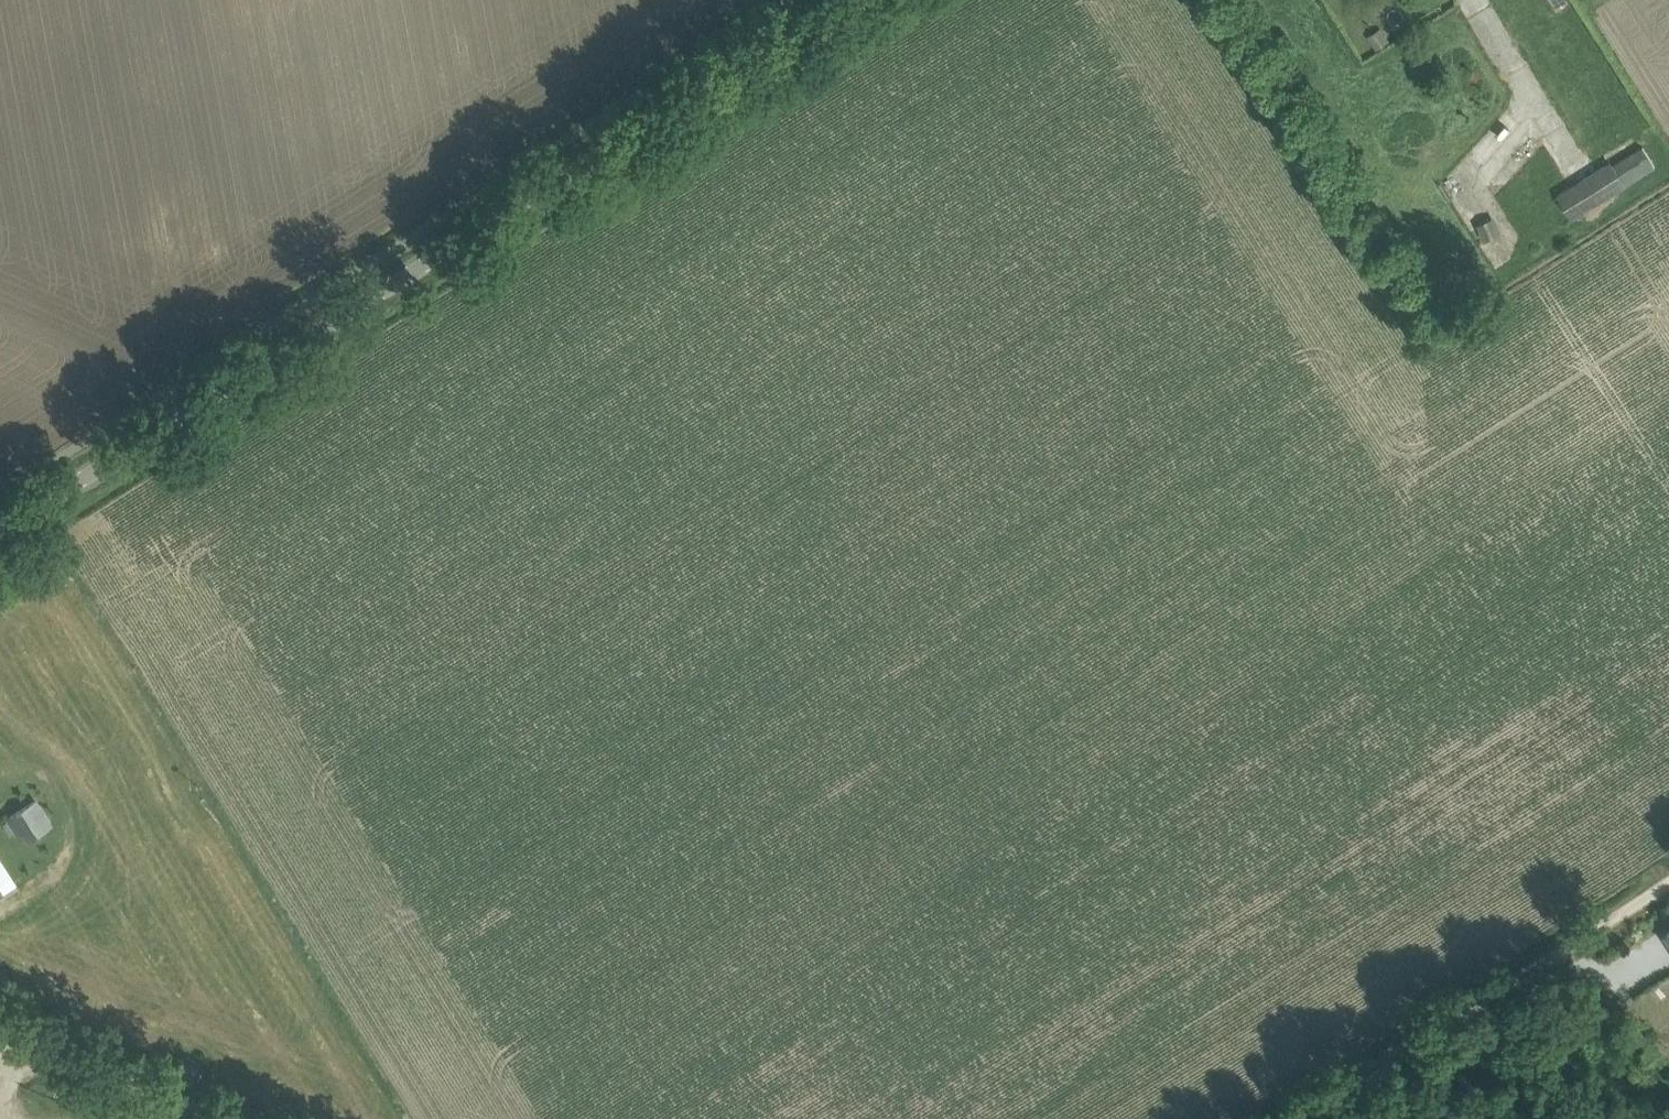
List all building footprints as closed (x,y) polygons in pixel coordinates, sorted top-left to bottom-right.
[(1643,145),(1612,164),(1625,184),(1655,165),(1643,145)] [(1580,179),(1555,195),(1571,221),(1596,205),(1613,194),(1626,186),(1625,184),(1612,164),(1610,161),(1597,169),(1580,179)] [(7,818),(18,835),(49,816),(38,798),(7,818)]
